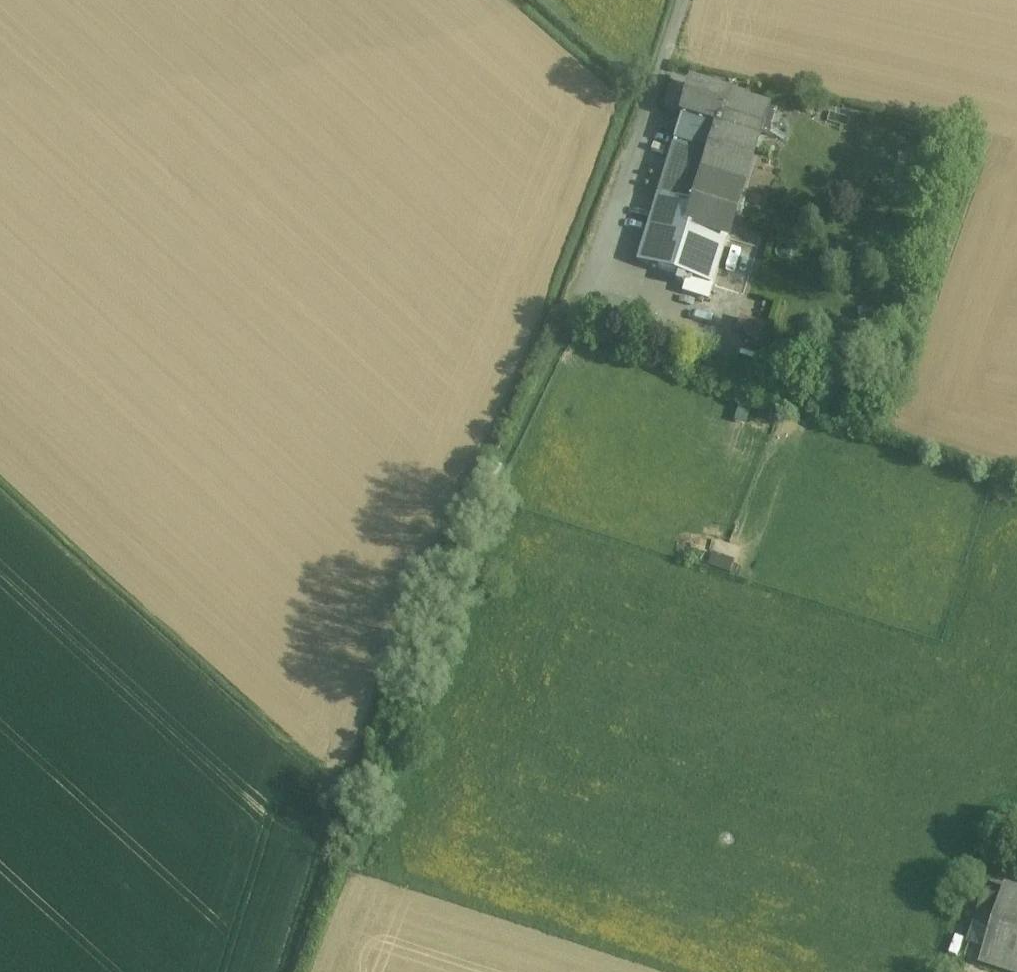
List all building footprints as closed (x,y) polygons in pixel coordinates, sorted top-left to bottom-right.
[(727,96),(693,85),(683,116),(697,120),(693,133),(713,139),(703,173),(759,190),(760,188),(767,165),(770,155),(755,150),(767,109),(741,101),(744,95),(729,89),(727,96)] [(697,120),(683,116),(638,263),(713,287),(736,213),(751,218),(759,190),(703,173),(713,139),(693,133),(697,120)] [(775,167),(767,165),(760,188),(768,190),(775,167)] [(711,553),(708,567),(732,571),(735,557),(711,553)] [(1005,888),(1001,900),(984,952),(981,963),(1009,971),(1016,971),(1016,892),(1005,888)] [(1001,900),(981,894),(964,946),(984,952),(1001,900)]
